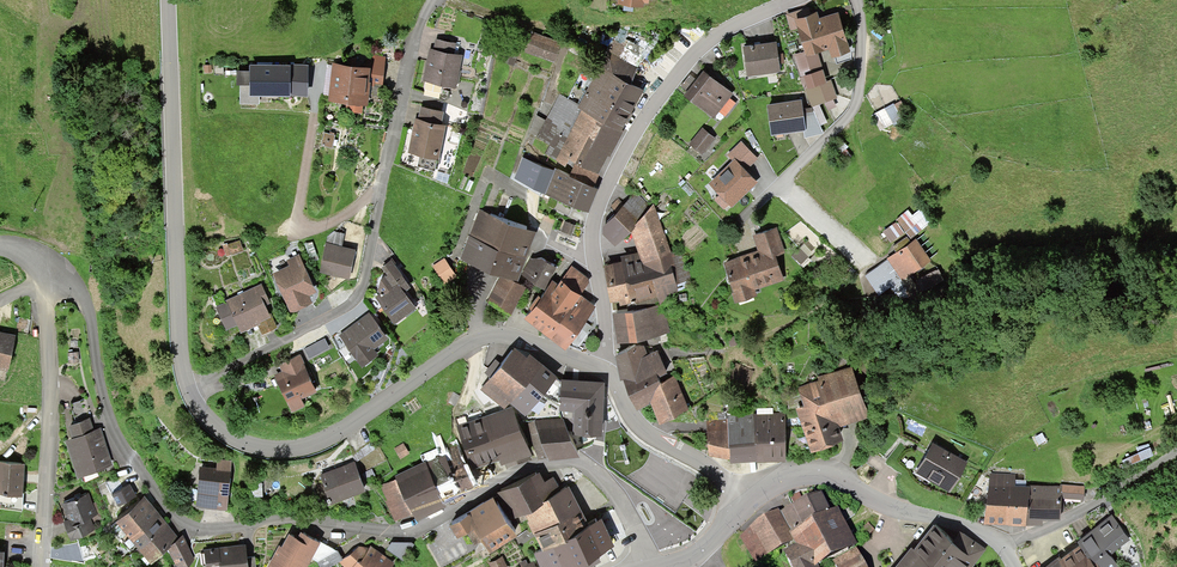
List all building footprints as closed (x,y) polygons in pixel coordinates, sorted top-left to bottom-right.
[(794,19),(799,18),(797,11),(786,14),(791,31),(797,29),(794,19)] [(799,18),(794,19),(797,29),(804,52),(806,57),(818,53),(829,49),(832,58),(850,52),(838,12),(819,18),(817,12),(799,18)] [(561,43),(532,32),(525,51),(554,62),(561,43)] [(433,49),(454,54),(456,43),(435,39),(433,49)] [(776,42),(743,46),(747,77),(780,72),(779,64),(778,54),(776,42)] [(429,49),(422,82),(456,89),(463,56),(454,54),(433,49),(429,49)] [(519,55),(509,51),(504,62),(514,66),(519,55)] [(643,90),(630,83),(638,68),(607,52),(578,105),(577,107),(621,131),(622,130),(643,90)] [(806,57),(804,52),(794,55),(801,77),(799,78),(812,107),(824,103),(828,111),(836,107),(833,100),(837,98),(831,80),(827,82),(818,53),(806,57)] [(366,61),(365,67),(371,68),(369,82),(371,83),(370,86),(383,88),(386,57),(374,55),(366,61)] [(290,65),(250,65),(250,71),(236,71),(236,86),(240,86),(240,104),(259,104),(259,96),(290,97),(290,96),(308,97),(308,66),(300,64),(290,64),(290,65)] [(329,95),(328,102),(346,104),(345,112),(362,114),(363,106),(368,107),(370,86),(371,83),(369,82),(371,68),(365,67),(332,64),(332,66),(329,95)] [(329,95),(332,66),(326,65),(323,95),(329,95)] [(687,91),(684,95),(714,118),(733,94),(703,71),(696,80),(687,91)] [(696,80),(690,75),(681,86),(687,91),(696,80)] [(623,131),(622,130),(621,131),(577,107),(578,105),(560,94),(536,137),(550,145),(545,153),(565,167),(567,163),(573,167),(575,164),(599,174),(609,155),(611,156),(623,131)] [(802,100),(767,105),(771,136),(804,131),(806,131),(803,114),(802,100)] [(894,103),(872,115),(880,131),(903,119),(894,103)] [(421,107),(418,119),(441,124),(444,112),(421,107)] [(814,111),(803,114),(806,131),(804,131),(805,138),(823,134),(814,111)] [(415,119),(408,153),(439,160),(446,125),(441,124),(418,119),(415,119)] [(702,128),(689,144),(701,155),(715,138),(702,128)] [(335,135),(324,132),(321,146),(332,148),(335,135)] [(758,158),(741,141),(727,155),(732,161),(735,158),(746,170),(758,158)] [(513,179),(545,194),(555,170),(553,169),(553,171),(522,157),(513,179)] [(732,161),(709,184),(720,195),(714,200),(724,210),(729,205),(732,208),(758,182),(746,170),(735,158),(732,161)] [(599,174),(575,164),(573,167),(569,176),(593,187),(599,174)] [(569,176),(555,170),(545,194),(588,213),(598,189),(593,187),(569,176)] [(636,193),(625,204),(618,198),(611,206),(617,212),(602,228),(602,235),(615,247),(631,233),(651,208),(636,193)] [(654,204),(651,208),(631,233),(639,252),(641,261),(671,253),(654,204)] [(908,210),(896,220),(910,239),(933,222),(922,208),(912,215),(908,210)] [(537,233),(479,211),(461,259),(518,281),(537,233)] [(883,231),(891,244),(905,234),(897,222),(883,231)] [(757,251),(724,262),(737,303),(757,297),(755,289),(784,280),(776,255),(785,252),(777,227),(752,235),(757,251)] [(327,237),(326,243),(342,247),(345,233),(334,231),(327,237)] [(896,253),(887,259),(888,260),(902,281),(931,261),(916,239),(911,243),(907,237),(892,247),(896,253)] [(227,243),(222,245),(227,257),(244,251),(240,240),(227,244),(227,243)] [(349,280),(356,249),(342,247),(326,243),(319,273),(349,280)] [(804,244),(800,248),(808,257),(813,253),(804,244)] [(808,257),(800,248),(792,256),(800,264),(808,257)] [(602,266),(612,302),(619,300),(620,306),(627,304),(627,306),(633,305),(634,309),(663,303),(680,298),(676,284),(691,280),(683,250),(671,253),(641,261),(639,252),(620,257),(622,261),(602,266)] [(289,266),(272,273),(290,313),(312,303),(309,296),(316,292),(299,254),(286,260),(289,266)] [(457,277),(445,258),(433,266),(445,285),(457,277)] [(531,258),(522,275),(545,290),(557,267),(542,259),(533,260),(531,258)] [(902,281),(888,260),(865,276),(879,296),(902,281)] [(391,274),(405,292),(411,288),(402,276),(403,276),(391,261),(382,268),(388,276),(391,274)] [(572,266),(561,281),(580,295),(590,279),(572,266)] [(382,294),(375,298),(395,325),(416,309),(405,292),(391,274),(388,276),(380,280),(378,289),(382,294)] [(526,288),(500,277),(486,303),(511,316),(526,288)] [(558,284),(553,281),(540,298),(531,311),(524,320),(565,351),(596,307),(580,295),(561,281),(558,284)] [(226,331),(237,326),(241,333),(257,325),(261,324),(260,322),(270,317),(265,306),(271,303),(262,284),(226,300),(227,302),(216,307),(226,331)] [(531,311),(540,298),(538,296),(529,309),(531,311)] [(634,309),(611,313),(617,344),(669,333),(663,303),(634,309)] [(369,313),(338,336),(362,367),(378,355),(374,350),(388,339),(369,313)] [(272,316),(270,317),(260,322),(261,324),(257,325),(262,335),(278,328),(272,316)] [(9,368),(16,335),(0,331),(0,366),(9,368)] [(728,338),(730,346),(738,344),(736,336),(728,338)] [(330,348),(325,338),(303,349),(309,359),(330,348)] [(635,347),(614,357),(620,381),(623,380),(628,396),(660,382),(661,385),(670,381),(657,352),(648,356),(644,347),(635,347)] [(490,378),(480,389),(504,409),(509,403),(525,416),(557,377),(529,355),(527,358),(515,348),(501,364),(490,378)] [(78,353),(68,353),(69,364),(79,363),(78,353)] [(281,371),(273,375),(291,413),(305,407),(301,400),(317,392),(300,355),(278,365),(281,371)] [(490,378),(501,364),(495,360),(484,373),(490,378)] [(737,363),(731,377),(749,385),(755,371),(737,363)] [(818,381),(797,388),(803,407),(795,410),(810,453),(843,441),(838,428),(869,418),(851,366),(816,378),(818,381)] [(660,382),(628,396),(636,412),(651,405),(660,426),(690,412),(675,378),(670,381),(661,385),(660,382)] [(605,382),(561,380),(559,412),(574,413),(573,434),(602,436),(605,382)] [(70,405),(76,424),(90,419),(92,418),(85,399),(70,405)] [(512,406),(456,426),(472,470),(499,460),(501,466),(505,464),(530,455),(512,406)] [(728,416),(728,420),(730,460),(730,463),(756,462),(756,463),(786,462),(785,413),(753,414),(753,415),(728,416)] [(68,426),(72,438),(94,431),(90,419),(76,424),(68,426)] [(563,419),(534,421),(547,457),(549,461),(579,458),(563,419)] [(730,460),(728,420),(706,421),(709,456),(730,460)] [(547,457),(534,421),(525,423),(538,459),(547,457)] [(72,438),(65,441),(78,478),(113,466),(100,428),(94,431),(72,438)] [(403,443),(394,448),(400,459),(410,453),(403,443)] [(932,443),(915,473),(950,493),(967,463),(932,443)] [(1139,453),(1122,460),(1126,469),(1154,457),(1148,443),(1137,448),(1139,453)] [(532,460),(530,455),(505,464),(507,470),(532,460)] [(426,462),(444,501),(474,487),(460,456),(448,462),(445,456),(441,458),(440,456),(426,462)] [(200,467),(196,507),(227,511),(232,461),(217,460),(216,469),(200,467)] [(22,496),(23,493),(25,464),(0,462),(0,495),(22,496)] [(426,462),(425,462),(395,476),(396,479),(412,514),(416,522),(447,507),(444,501),(426,462)] [(355,463),(319,476),(330,505),(365,492),(355,463)] [(540,472),(496,493),(510,521),(524,514),(543,504),(542,502),(560,493),(559,491),(553,478),(544,482),(540,472)] [(1015,475),(989,473),(985,524),(1008,526),(1026,527),(1027,526),(1029,487),(1014,486),(1015,475)] [(412,514),(396,479),(380,486),(387,502),(385,502),(395,522),(412,514)] [(1060,484),(1060,486),(1062,486),(1061,499),(1084,500),(1085,486),(1060,484)] [(112,495),(118,507),(137,497),(130,485),(112,495)] [(1029,485),(1029,487),(1027,526),(1042,526),(1043,520),(1060,521),(1061,499),(1062,486),(1060,486),(1029,485)] [(527,522),(542,551),(589,526),(569,486),(559,491),(560,493),(542,502),(543,504),(524,514),(528,521),(527,522)] [(780,510),(790,529),(831,508),(821,489),(780,510)] [(23,493),(22,496),(0,495),(0,510),(22,512),(24,494),(23,493)] [(88,493),(61,505),(67,520),(63,522),(71,541),(96,530),(91,518),(98,515),(88,493)] [(115,522),(127,536),(156,511),(145,497),(115,522)] [(493,498),(448,526),(457,540),(467,534),(474,545),(481,541),(489,553),(516,536),(493,498)] [(789,530),(794,539),(796,542),(783,549),(793,566),(820,566),(818,563),(857,542),(837,505),(831,508),(790,529),(789,530)] [(780,510),(779,508),(764,513),(740,535),(754,562),(794,539),(789,530),(790,529),(780,510)] [(127,536),(139,550),(169,525),(156,511),(127,536)] [(1059,560),(1058,561),(1062,566),(1118,566),(1110,556),(1131,540),(1112,515),(1076,542),(1079,546),(1059,560)] [(540,566),(576,566),(614,548),(602,520),(589,526),(542,551),(534,555),(540,566)] [(179,538),(169,525),(139,550),(151,564),(168,550),(181,540),(179,538)] [(986,550),(962,531),(954,540),(934,525),(914,550),(912,548),(896,566),(972,566),(986,550)] [(321,543),(320,543),(301,532),(297,539),(289,534),(281,547),(279,546),(267,566),(307,566),(312,559),(321,543)] [(168,550),(177,566),(189,566),(194,559),(183,535),(179,538),(181,540),(168,550)] [(337,551),(320,542),(320,543),(321,543),(312,559),(317,562),(337,551)] [(391,542),(386,549),(403,560),(414,545),(411,543),(391,542)] [(246,545),(204,550),(206,566),(212,566),(219,566),(248,566),(247,558),(246,545)] [(395,564),(370,546),(369,548),(359,546),(343,560),(338,562),(344,566),(393,566),(395,564)] [(857,547),(833,559),(838,566),(867,566),(857,547)] [(317,562),(320,566),(330,566),(338,562),(343,560),(338,551),(337,551),(317,562)] [(247,558),(248,566),(256,566),(255,557),(247,558)] [(489,563),(491,566),(508,566),(503,557),(489,563)] [(1045,566),(1062,566),(1058,561),(1059,560),(1058,558),(1045,566)]
